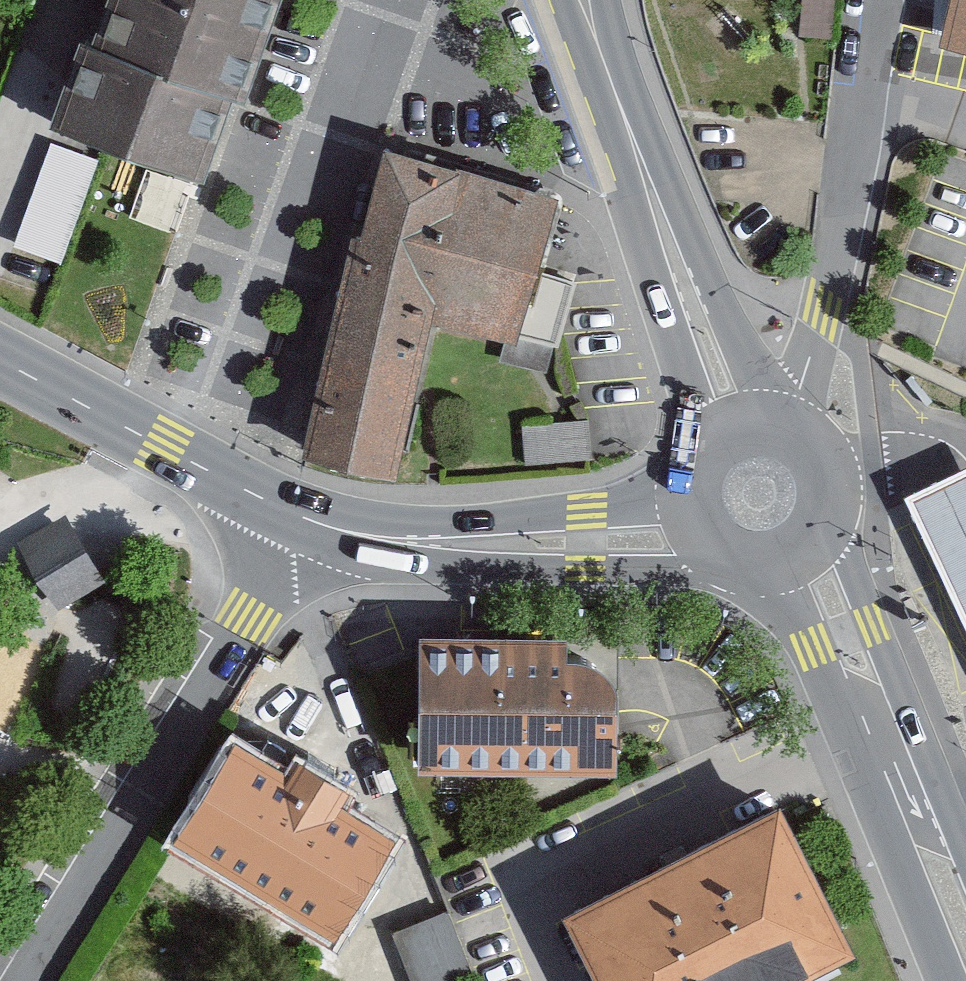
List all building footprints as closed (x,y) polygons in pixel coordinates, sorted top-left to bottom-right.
[(95,50),(221,93),(244,102),(280,0),(112,0),(95,50)] [(941,37),(965,44),(965,0),(949,0),(941,37)] [(104,148),(192,178),(221,93),(95,50),(80,45),(51,130),(104,148)] [(61,254),(91,157),(50,144),(20,242),(61,254)] [(515,332),(555,196),(389,148),(310,451),(389,471),(434,316),(515,332)] [(593,459),(589,420),(583,421),(522,426),(525,465),(588,460),(593,459)] [(906,499),(965,629),(965,471),(906,499)] [(26,551),(57,603),(100,578),(69,526),(26,551)] [(567,658),(421,657),(420,704),(420,764),(566,765),(613,765),(613,705),(611,691),(605,678),(594,667),(581,660),(567,658)] [(284,773),(229,741),(171,842),(331,935),(391,833),(341,804),(352,784),(296,752),(284,773)] [(781,809),(562,920),(593,980),(809,980),(856,957),(781,809)] [(471,961),(449,904),(394,925),(416,980),(421,980),(471,961)]
